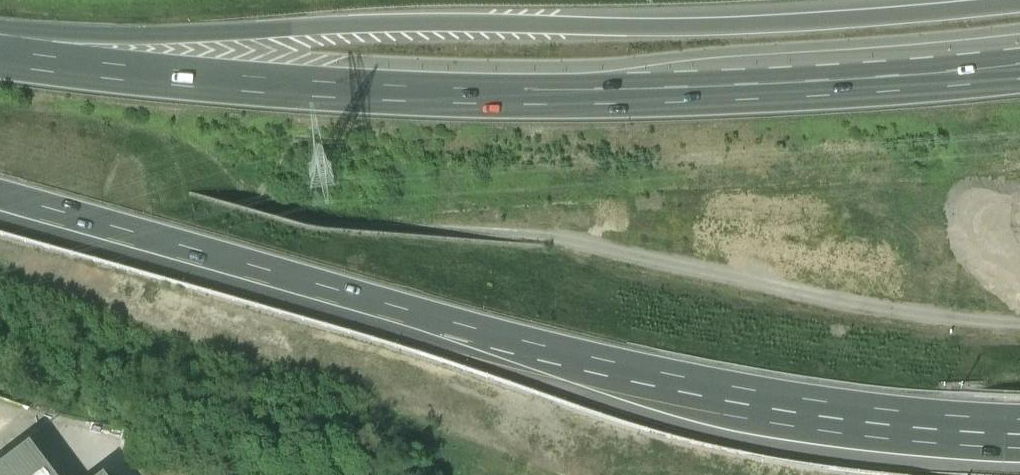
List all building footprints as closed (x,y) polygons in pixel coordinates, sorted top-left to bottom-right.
[(30,444),(0,466),(0,474),(54,474),(30,444)]
